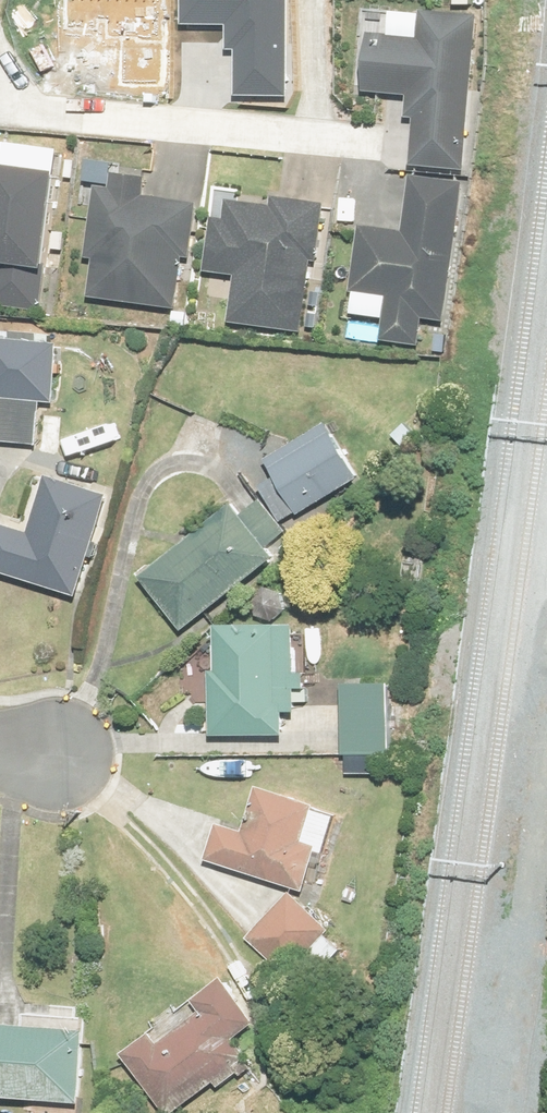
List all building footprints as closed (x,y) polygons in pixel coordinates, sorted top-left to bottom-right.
[(0,164),(0,305),(41,310),(56,170),(0,164)] [(401,234),(355,228),(347,294),(385,299),(380,338),(420,343),(423,317),(448,320),(466,179),(409,172),(401,234)] [(111,190),(92,187),(83,260),(92,262),(87,300),(174,311),(180,259),(188,260),(195,204),(144,198),(146,178),(113,174),(111,190)] [(224,216),(208,214),(202,272),(236,276),(230,322),(303,330),(310,260),(323,261),(329,204),(277,198),(277,206),(226,200),(224,216)] [(0,338),(0,445),(55,448),(57,417),(40,416),(41,402),(54,403),(58,342),(0,338)] [(275,476),(258,488),(283,526),(357,477),(321,424),(265,461),(275,476)] [(0,524),(0,573),(78,595),(107,489),(46,473),(30,532),(0,524)] [(259,503),(241,517),(231,504),(137,577),(180,632),(273,559),(266,550),(284,536),(259,503)] [(217,671),(210,671),(210,736),(284,736),(283,712),(297,712),(296,702),(308,702),(308,675),(297,675),(297,623),(217,623),(217,671)] [(388,682),(343,682),(342,755),(388,756),(388,682)] [(242,828),(216,821),(204,862),(306,891),(314,862),(321,864),(335,815),(252,792),(242,828)] [(283,978),(304,955),(321,972),(346,945),(330,929),(291,891),(244,940),(283,978)] [(118,1055),(165,1112),(169,1112),(209,1081),(218,1093),(257,1062),(239,1040),(260,1024),(223,979),(192,1004),(198,1011),(159,1042),(149,1030),(118,1055)] [(30,1099),(29,1112),(79,1112),(81,1092),(85,1031),(72,1030),(73,1016),(20,1013),(19,1026),(0,1025),(0,1097),(30,1099)]
